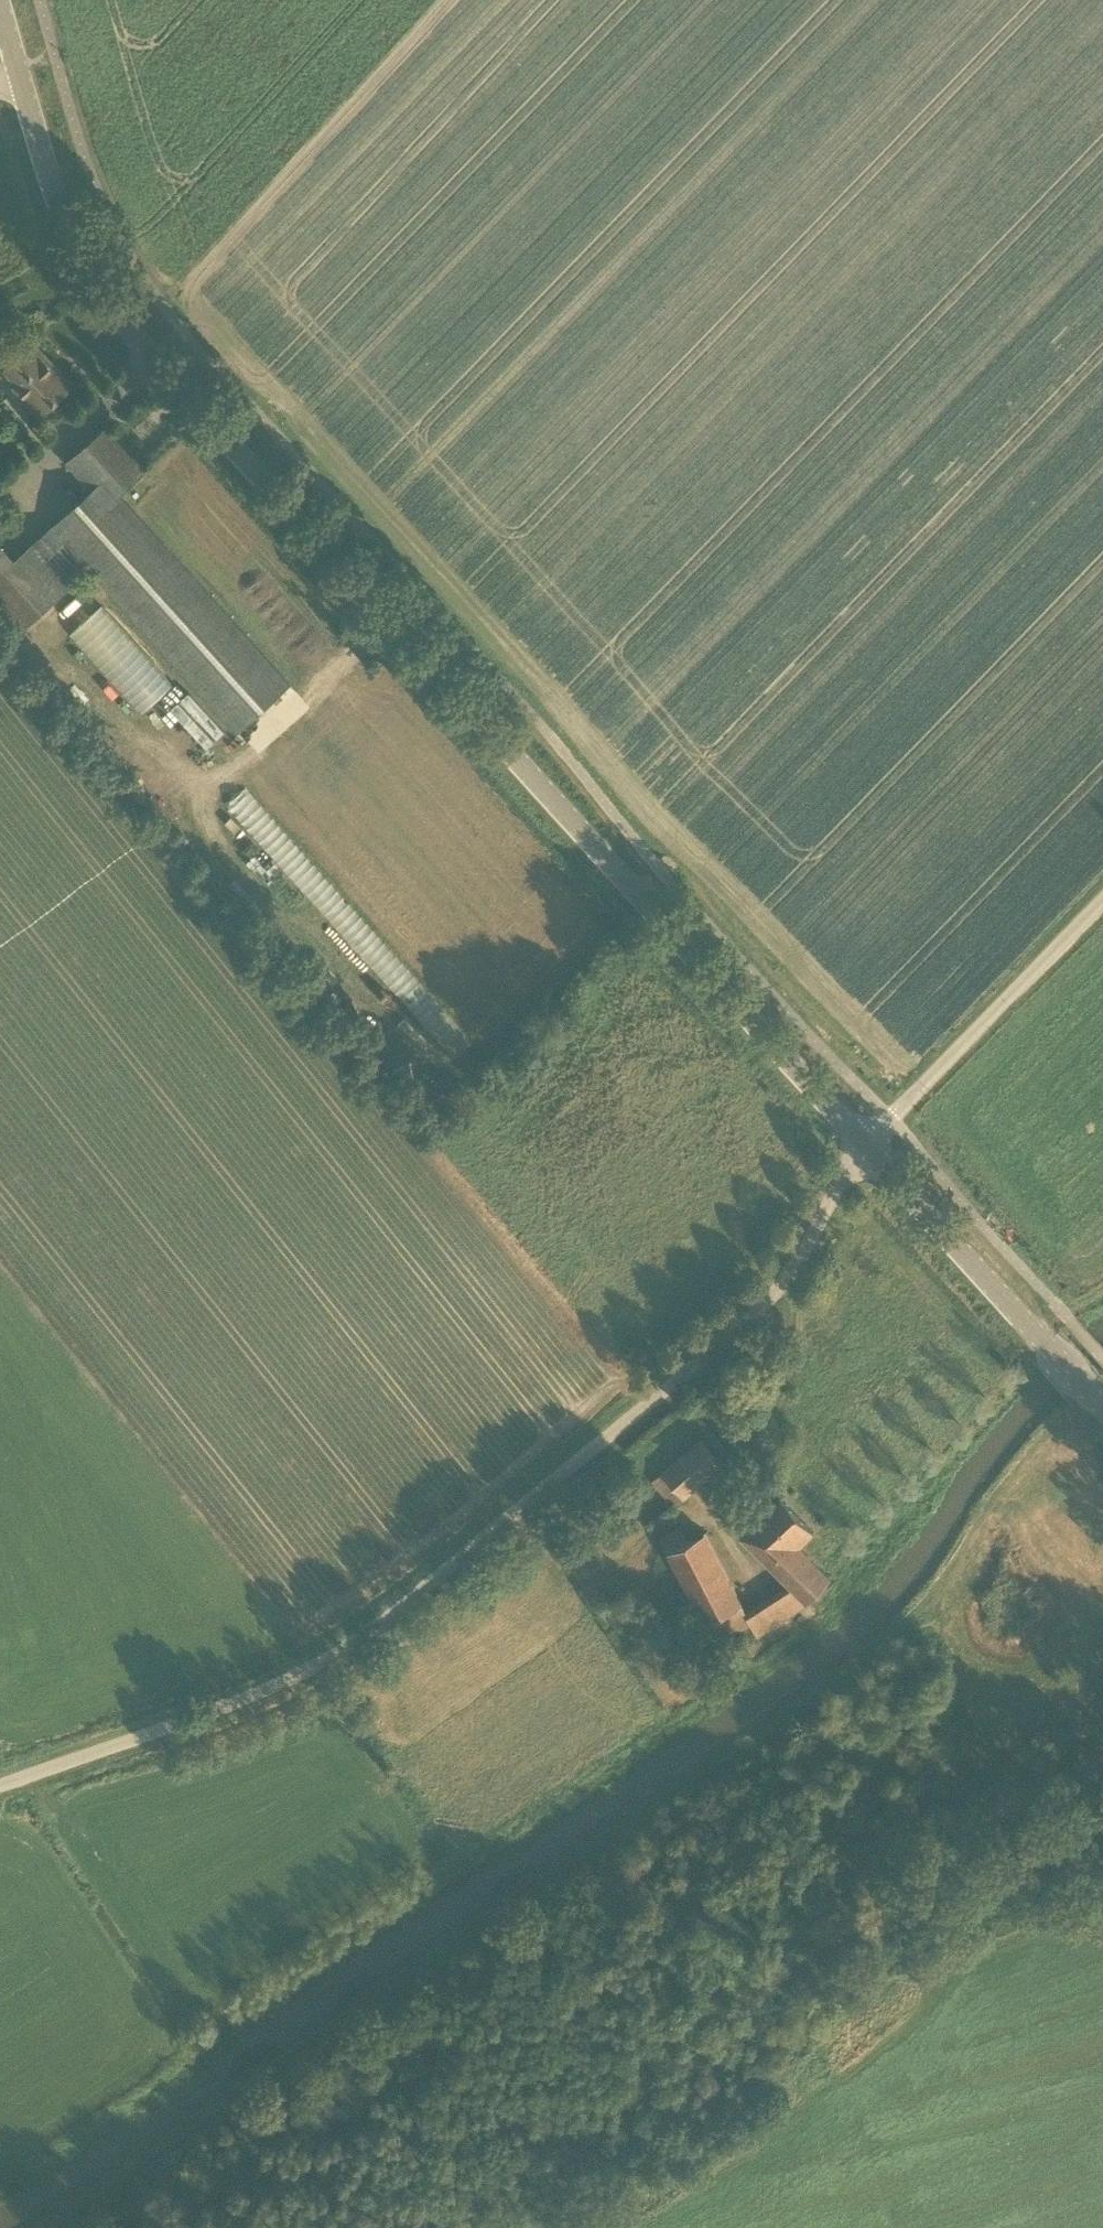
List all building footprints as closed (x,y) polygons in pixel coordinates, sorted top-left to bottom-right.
[(40,413),(73,385),(35,343),(5,368),(18,383),(14,386),(40,413)] [(119,495),(148,469),(109,425),(68,463),(92,491),(15,560),(0,543),(0,608),(21,631),(69,587),(46,560),(69,540),(239,732),(290,685),(119,495)] [(141,716),(174,687),(102,606),(70,635),(141,716)] [(173,702),(201,744),(219,733),(191,691),(173,702)] [(239,785),(221,802),(299,884),(317,867),(239,785)] [(474,1040),(388,948),(370,964),(456,1056),(474,1040)] [(776,1344),(780,1331),(771,1328),(767,1340),(776,1344)] [(679,1504),(723,1464),(701,1439),(654,1480),(679,1504)] [(745,1533),(790,1582),(807,1601),(829,1580),(813,1562),(798,1545),(814,1530),(781,1497),(745,1533)] [(809,1603),(807,1601),(790,1582),(746,1611),(705,1534),(692,1541),(684,1525),(663,1536),(672,1552),(717,1636),(750,1618),(759,1636),(809,1603)]
